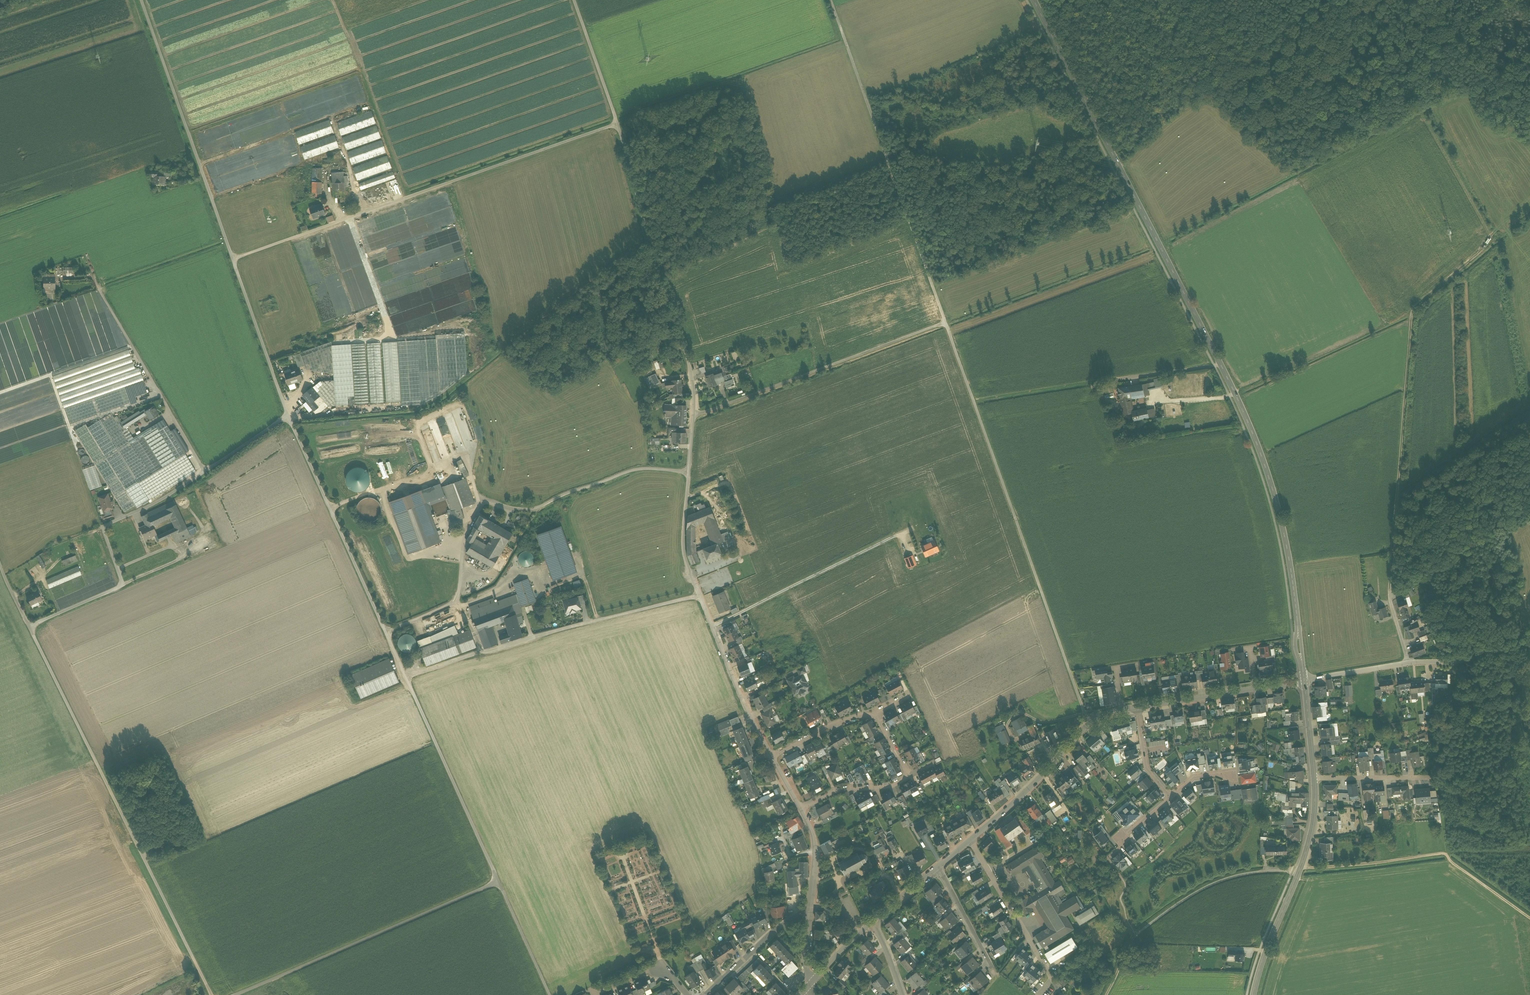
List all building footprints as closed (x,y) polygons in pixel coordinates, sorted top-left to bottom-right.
[(337,123),(341,136),(376,123),(371,111),(337,123)] [(295,132),(299,145),(333,132),(329,120),(295,132)] [(342,137),(347,150),(381,138),(377,125),(342,137)] [(300,147),(305,160),(308,159),(339,148),(334,135),(300,147)] [(347,152),(352,165),(386,153),(382,140),(347,152)] [(353,168),(357,181),(392,169),(388,156),(353,168)] [(313,168),(313,182),(322,182),(322,178),(320,178),(320,168),(313,168)] [(359,184),(361,190),(395,178),(393,172),(359,184)] [(153,184),(165,185),(166,177),(166,176),(154,176),(154,177),(153,184)] [(313,193),(322,193),(322,182),(313,182),(313,193)] [(332,183),(333,195),(346,194),(345,187),(345,182),(332,183)] [(310,209),(313,219),(325,214),(321,204),(316,205),(317,207),(310,209)] [(44,278),(44,289),(55,289),(55,278),(44,278)] [(436,339),(397,341),(401,402),(402,406),(421,404),(440,395),(467,373),(465,333),(436,335),(436,339)] [(386,403),(401,402),(397,341),(382,342),(386,403)] [(306,369),(333,374),(332,345),(331,342),(300,352),(300,353),(305,365),(306,369)] [(366,343),(370,404),(384,403),(380,342),(366,343)] [(365,343),(351,344),(355,404),(369,404),(365,343)] [(335,406),(355,404),(351,344),(332,345),(333,374),(334,380),(334,383),(335,406)] [(294,355),(298,368),(305,365),(300,353),(294,355)] [(286,379),(288,384),(294,382),(303,379),(302,379),(301,379),(298,370),(299,370),(299,369),(292,372),(285,374),(285,375),(287,374),(288,378),(286,379)] [(705,376),(707,382),(723,376),(721,372),(713,375),(713,373),(705,376)] [(659,379),(658,379),(656,373),(650,376),(655,386),(661,383),(659,379)] [(655,386),(650,376),(646,377),(651,386),(652,389),(655,386)] [(724,380),(723,376),(707,382),(709,388),(717,385),(716,383),(718,382),(719,384),(721,383),(720,381),(724,380)] [(1154,382),(1155,389),(1162,387),(1161,378),(1154,379),(1154,382)] [(321,381),(313,388),(317,393),(320,390),(318,388),(323,384),(334,383),(334,380),(321,381)] [(672,381),(672,382),(665,383),(666,388),(672,387),(673,394),(682,393),(680,380),(672,381)] [(64,409),(70,426),(137,403),(135,397),(134,394),(146,390),(143,381),(64,409)] [(1155,389),(1154,382),(1147,383),(1149,390),(1155,389)] [(314,401),(318,407),(324,402),(327,406),(335,406),(334,383),(323,384),(318,388),(320,390),(317,393),(320,396),(314,401)] [(1130,397),(1140,396),(1144,395),(1142,384),(1129,386),(1130,397)] [(1129,397),(1130,397),(1129,386),(1118,387),(1122,404),(1129,402),(1129,397)] [(309,405),(314,401),(320,396),(317,393),(313,388),(312,387),(303,395),(307,401),(306,402),(309,405)] [(134,394),(135,397),(149,392),(148,389),(146,390),(134,394)] [(683,405),(684,397),(682,397),(675,398),(675,405),(683,405)] [(313,411),(318,407),(314,401),(309,405),(312,410),(313,411)] [(309,405),(306,402),(303,404),(309,412),(312,410),(309,405)] [(328,406),(327,406),(324,402),(318,407),(313,411),(315,414),(321,412),(328,406)] [(1132,414),(1134,421),(1139,420),(1138,412),(1133,413),(1133,409),(1131,409),(1129,402),(1122,404),(1124,415),(1132,414)] [(672,425),(685,425),(686,409),(683,409),(683,405),(675,405),(672,405),(665,405),(664,417),(665,417),(665,416),(672,416),(672,425)] [(153,406),(145,411),(147,414),(150,420),(158,415),(154,409),(155,409),(153,406)] [(1156,416),(1155,408),(1147,410),(1149,417),(1156,416)] [(132,424),(147,414),(145,411),(144,409),(140,412),(139,411),(128,418),(132,424)] [(1147,410),(1138,412),(1139,420),(1149,417),(1147,410)] [(111,413),(100,420),(102,423),(113,416),(111,413)] [(74,431),(124,512),(135,505),(136,507),(149,499),(149,500),(196,472),(185,453),(189,451),(175,428),(170,431),(163,420),(157,424),(158,426),(151,431),(149,428),(133,438),(131,435),(127,438),(120,428),(118,424),(113,416),(102,423),(100,420),(88,427),(85,424),(74,431)] [(117,416),(113,416),(118,424),(121,422),(117,416)] [(123,426),(125,428),(126,427),(132,424),(128,418),(121,422),(123,426)] [(131,435),(126,427),(125,428),(123,426),(120,428),(127,438),(131,435)] [(672,441),(685,442),(685,437),(685,433),(677,433),(673,433),(672,433),(672,441)] [(375,456),(401,454),(400,447),(375,448),(375,456)] [(81,458),(81,461),(83,464),(87,464),(90,462),(90,459),(88,456),(84,456),(81,458)] [(461,459),(456,462),(453,463),(454,465),(457,464),(464,478),(469,476),(461,459)] [(94,465),(82,469),(89,490),(101,486),(94,465)] [(352,491),(357,492),(362,491),(366,489),(369,485),(370,480),(369,476),(367,471),(363,469),(359,467),(354,468),(350,470),(347,474),(346,479),(346,484),(349,488),(352,491)] [(453,516),(454,521),(464,517),(461,508),(474,503),(466,479),(442,487),(445,496),(447,500),(451,511),(453,516)] [(433,500),(445,496),(441,485),(429,489),(433,500)] [(429,489),(421,492),(425,502),(426,503),(433,500),(429,489)] [(394,514),(425,502),(421,492),(421,491),(390,502),(394,514)] [(105,514),(105,515),(112,512),(111,509),(113,508),(111,505),(112,504),(111,501),(110,501),(108,494),(98,497),(101,504),(100,505),(101,508),(102,508),(103,512),(104,511),(105,514)] [(426,503),(430,514),(434,513),(431,505),(447,500),(445,496),(433,500),(426,503)] [(363,521),(368,522),(373,521),(377,519),(380,515),(381,510),(380,506),(378,502),(374,499),(369,498),(365,498),(361,501),(358,504),(357,509),(357,514),(360,518),(363,521)] [(160,507),(162,511),(166,520),(170,518),(166,509),(175,504),(174,501),(160,507)] [(394,514),(409,553),(440,542),(430,514),(426,503),(425,502),(394,514)] [(170,518),(174,528),(177,533),(187,528),(186,528),(175,504),(166,509),(170,518)] [(160,507),(147,513),(149,517),(162,511),(160,507)] [(695,526),(704,523),(714,518),(710,507),(688,516),(686,529),(687,533),(695,533),(695,526)] [(151,522),(153,526),(166,520),(162,511),(149,517),(147,513),(141,516),(145,525),(151,522)] [(480,530),(481,531),(488,520),(480,515),(473,527),(474,527),(480,530)] [(721,534),(714,518),(704,523),(711,541),(722,537),(721,534)] [(487,545),(485,549),(499,557),(512,534),(488,520),(481,531),(492,537),(487,545)] [(139,527),(145,540),(154,535),(157,534),(153,526),(151,522),(145,525),(139,527)] [(560,526),(537,535),(553,580),(577,572),(560,526)] [(474,527),(471,532),(477,535),(480,530),(474,527)] [(171,536),(177,533),(174,528),(168,531),(170,536),(171,536)] [(187,528),(177,533),(181,541),(190,536),(190,535),(188,531),(187,528)] [(160,541),(167,538),(164,532),(158,535),(157,534),(154,535),(157,541),(160,540),(160,541)] [(721,534),(722,537),(723,541),(730,539),(728,532),(721,534)] [(175,543),(181,541),(177,533),(171,536),(175,543)] [(696,547),(695,533),(687,533),(687,547),(696,547)] [(473,542),(475,538),(469,535),(466,540),(472,544),(472,542),(473,542)] [(485,549),(487,545),(475,538),(473,542),(485,549)] [(938,550),(934,541),(928,544),(921,547),(925,556),(938,550)] [(493,567),(499,557),(485,549),(473,542),(472,542),(472,544),(466,552),(493,567)] [(717,543),(712,545),(710,546),(703,549),(707,559),(721,553),(717,544),(717,543)] [(696,552),(696,547),(687,547),(687,555),(696,552)] [(531,564),(533,561),(533,556),(530,553),(527,551),(523,552),(519,554),(517,558),(518,562),(520,565),(524,567),(528,567),(531,564)] [(700,561),(696,552),(687,555),(691,565),(700,561)] [(46,566),(39,555),(36,557),(40,563),(39,564),(42,569),(45,567),(45,566),(46,566)] [(62,560),(64,566),(78,561),(76,555),(62,560)] [(912,556),(905,559),(908,567),(915,565),(912,556)] [(46,580),(49,589),(81,575),(78,566),(46,580)] [(515,614),(516,618),(522,616),(520,608),(536,602),(528,578),(514,583),(517,594),(495,602),(498,610),(512,605),(515,614)] [(26,597),(30,604),(37,601),(38,602),(42,600),(37,590),(33,592),(34,593),(26,597)] [(713,596),(720,613),(730,609),(725,596),(724,597),(722,593),(723,592),(713,596)] [(1409,597),(1404,599),(1404,600),(1406,599),(1409,606),(1412,605),(1409,597)] [(493,612),(498,610),(495,602),(493,598),(469,607),(473,619),(493,612)] [(570,610),(570,613),(576,611),(575,609),(581,608),(580,605),(578,598),(564,601),(566,611),(570,610)] [(1400,610),(1406,608),(1409,607),(1409,606),(1406,599),(1404,600),(1397,602),(1400,610)] [(498,610),(493,612),(497,624),(504,622),(505,621),(504,618),(515,614),(512,605),(498,610)] [(532,605),(525,607),(527,613),(533,611),(532,605)] [(1378,612),(1380,618),(1388,616),(1385,607),(1378,609),(1378,610),(1378,612)] [(1407,612),(1406,608),(1400,610),(1403,618),(1410,616),(1408,612),(1407,612)] [(484,649),(498,644),(496,638),(491,626),(497,624),(493,612),(473,619),(484,649)] [(509,633),(511,640),(522,636),(518,624),(516,618),(515,614),(504,618),(505,621),(509,633)] [(1411,625),(1421,619),(1419,616),(1409,621),(1411,625)] [(1404,627),(1407,635),(1413,633),(1415,632),(1412,624),(1411,625),(1404,627)] [(417,642),(420,649),(458,635),(455,625),(417,642)] [(723,629),(726,635),(735,631),(732,625),(728,627),(723,629)] [(420,649),(426,666),(476,647),(470,630),(458,635),(420,649)] [(738,637),(735,631),(726,635),(729,642),(736,639),(738,637)] [(509,633),(499,637),(502,643),(511,640),(509,633)] [(408,634),(404,634),(401,636),(399,639),(398,642),(398,645),(400,649),(403,651),(406,652),(409,652),(412,650),(415,647),(416,644),(415,640),(414,637),(411,635),(408,634)] [(1411,648),(1414,656),(1424,652),(1421,644),(1417,646),(1411,648)] [(729,649),(732,656),(741,651),(738,645),(735,646),(729,649)] [(1260,647),(1261,657),(1266,656),(1271,656),(1270,649),(1269,646),(1266,646),(1266,645),(1263,646),(1263,647),(1260,647)] [(744,657),(741,651),(732,656),(735,662),(744,658),(744,657)] [(1220,661),(1221,669),(1227,668),(1227,667),(1231,666),(1229,652),(1225,653),(1221,654),(1222,660),(1220,661)] [(1238,664),(1239,669),(1245,668),(1246,668),(1245,658),(1244,653),(1242,654),(1242,652),(1237,653),(1237,656),(1235,656),(1236,664),(1238,664)] [(351,675),(361,698),(399,682),(389,659),(351,675)] [(747,664),(750,673),(755,671),(752,661),(747,663),(747,664)] [(1260,668),(1260,670),(1273,668),(1272,662),(1265,663),(1259,663),(1259,664),(1258,665),(1258,666),(1258,667),(1259,668),(1260,668)] [(738,668),(741,676),(750,673),(747,664),(738,668)] [(797,669),(800,675),(803,674),(806,672),(804,665),(797,669)] [(1148,680),(1152,680),(1152,679),(1156,679),(1154,665),(1148,666),(1142,666),(1142,670),(1143,676),(1144,680),(1148,680)] [(1136,668),(1129,669),(1131,681),(1137,680),(1138,680),(1137,675),(1136,668)] [(1274,674),(1273,668),(1260,670),(1260,673),(1259,674),(1259,675),(1260,676),(1261,676),(1265,676),(1265,677),(1267,677),(1267,676),(1268,675),(1274,674)] [(1124,682),(1131,681),(1129,669),(1122,670),(1123,677),(1124,682)] [(1208,670),(1209,674),(1210,686),(1217,685),(1216,673),(1215,669),(1208,670)] [(1112,681),(1111,677),(1111,675),(1113,675),(1112,672),(1107,672),(1107,670),(1102,671),(1096,672),(1097,679),(1101,679),(1101,681),(1105,681),(1105,682),(1110,681),(1112,681)] [(753,676),(754,679),(756,683),(759,682),(758,681),(762,679),(759,673),(753,676)] [(787,680),(794,694),(798,692),(799,694),(805,691),(804,689),(808,687),(805,682),(806,682),(804,678),(805,678),(803,674),(800,675),(796,678),(796,679),(795,680),(794,679),(793,677),(787,680)] [(1203,687),(1210,686),(1209,674),(1203,675),(1202,675),(1203,681),(1203,687)] [(1436,683),(1447,683),(1447,674),(1436,674),(1436,683)] [(1184,688),(1184,689),(1186,689),(1187,688),(1190,687),(1189,676),(1189,675),(1182,676),(1182,681),(1184,688)] [(1189,676),(1190,687),(1194,687),(1196,687),(1197,686),(1196,680),(1196,675),(1195,676),(1189,676)] [(1400,689),(1410,688),(1409,681),(1410,681),(1409,677),(1398,678),(1399,685),(1400,689)] [(757,686),(756,683),(754,679),(750,681),(744,683),(748,691),(758,687),(757,686)] [(1176,679),(1169,680),(1171,692),(1178,691),(1177,684),(1176,679)] [(1380,681),(1381,690),(1393,689),(1392,679),(1380,681)] [(897,680),(892,683),(897,692),(903,689),(898,680),(897,680)] [(1164,693),(1171,692),(1169,680),(1162,681),(1163,686),(1164,693)] [(1411,688),(1411,693),(1417,692),(1424,691),(1425,691),(1424,683),(1424,682),(1410,683),(1411,688)] [(890,695),(897,692),(892,683),(886,686),(890,695)] [(1103,689),(1104,695),(1115,693),(1114,686),(1110,687),(1103,688),(1103,689)] [(1315,687),(1316,697),(1326,696),(1325,686),(1315,687)] [(875,692),(869,695),(873,704),(880,701),(875,692)] [(1274,697),(1275,703),(1283,702),(1282,692),(1274,693),(1274,697)] [(1116,700),(1115,693),(1104,695),(1105,702),(1112,701),(1116,700)] [(753,699),(759,709),(762,708),(768,704),(767,705),(763,699),(765,698),(763,694),(756,697),(753,699)] [(867,707),(873,704),(869,695),(863,699),(867,707)] [(1352,696),(1344,696),(1344,701),(1349,701),(1349,704),(1353,704),(1352,696)] [(1256,705),(1257,713),(1266,711),(1265,704),(1267,704),(1266,697),(1257,699),(1258,704),(1256,705)] [(1223,709),(1223,710),(1226,710),(1228,710),(1228,708),(1235,708),(1235,707),(1234,702),(1234,698),(1222,699),(1223,709)] [(847,701),(841,705),(846,713),(852,710),(847,701)] [(909,701),(905,704),(910,714),(915,712),(913,708),(909,701)] [(906,717),(910,714),(905,704),(900,706),(903,712),(906,717)] [(840,717),(846,713),(841,705),(835,708),(840,717)] [(1313,717),(1317,716),(1322,716),(1321,706),(1319,706),(1312,707),(1313,717)] [(1325,706),(1321,706),(1322,716),(1317,716),(1318,720),(1327,719),(1325,706)] [(808,718),(810,722),(811,724),(813,722),(814,724),(821,720),(816,710),(808,714),(809,717),(808,718)] [(894,710),(889,712),(895,723),(899,720),(894,710)] [(1174,715),(1175,721),(1181,720),(1181,719),(1184,719),(1182,710),(1179,710),(1176,710),(1173,711),(1174,715)] [(1190,712),(1191,721),(1203,719),(1201,710),(1195,711),(1190,712)] [(762,715),(768,727),(777,723),(776,722),(775,722),(772,717),(773,717),(770,711),(765,714),(762,715)] [(1285,712),(1286,715),(1291,715),(1292,721),(1299,720),(1298,711),(1285,712)] [(890,725),(895,723),(889,712),(884,715),(888,721),(890,725)] [(1157,715),(1159,727),(1166,726),(1165,720),(1164,714),(1157,715)] [(1151,721),(1152,728),(1159,727),(1157,715),(1150,716),(1151,721)] [(738,717),(729,720),(731,725),(740,722),(738,717)] [(1021,717),(1012,722),(1014,726),(1011,727),(1016,736),(1019,734),(1028,730),(1026,725),(1021,717)] [(731,725),(729,720),(717,725),(719,730),(727,726),(731,725)] [(865,730),(866,731),(875,726),(874,723),(873,724),(871,720),(862,725),(863,725),(865,730)] [(1120,723),(1116,724),(1119,733),(1127,731),(1132,730),(1130,722),(1129,720),(1124,722),(1120,723)] [(1003,724),(993,728),(996,734),(997,733),(1005,730),(1006,730),(1003,724)] [(1027,726),(1032,736),(1037,734),(1033,724),(1027,726)] [(1116,724),(1111,725),(1115,739),(1120,737),(1119,733),(1116,724)] [(876,728),(875,726),(866,731),(869,737),(878,732),(876,728)] [(733,731),(738,744),(747,740),(742,727),(733,731)] [(1320,737),(1320,738),(1329,737),(1333,737),(1333,736),(1332,727),(1330,727),(1329,727),(1320,728),(1319,728),(1319,729),(1320,729),(1321,737),(1320,737)] [(1054,729),(1045,733),(1047,739),(1050,744),(1059,740),(1058,738),(1059,737),(1056,731),(1055,732),(1054,729)] [(771,735),(776,743),(784,738),(783,736),(788,734),(785,730),(781,732),(780,730),(771,735)] [(997,733),(999,737),(1003,735),(1006,743),(1010,741),(1005,730),(997,733)] [(1097,734),(1103,741),(1108,737),(1102,730),(1097,734)] [(1289,731),(1289,739),(1299,739),(1299,730),(1298,730),(1289,731)] [(838,733),(836,734),(841,744),(847,741),(845,737),(842,732),(838,734),(838,733)] [(1086,741),(1094,751),(1098,748),(1098,749),(1102,746),(1101,745),(1104,742),(1103,741),(1097,734),(1096,733),(1086,741)] [(835,747),(841,744),(836,734),(833,736),(834,737),(830,739),(833,744),(835,747)] [(1032,736),(1029,737),(1033,746),(1040,742),(1037,734),(1032,736)] [(1033,746),(1029,737),(1020,741),(1021,744),(1019,745),(1020,748),(1022,747),(1023,750),(1033,746)] [(874,743),(878,749),(887,744),(883,738),(874,743)] [(752,753),(747,740),(738,744),(743,757),(744,757),(752,753)] [(820,741),(812,745),(817,755),(818,757),(826,753),(824,749),(822,745),(820,741)] [(1271,749),(1278,751),(1280,745),(1277,744),(1273,742),(1272,745),(1273,745),(1271,749)] [(810,759),(817,755),(812,745),(811,743),(804,748),(807,753),(807,754),(809,758),(810,759)] [(890,751),(887,744),(878,749),(878,750),(881,755),(890,751)] [(1321,745),(1322,756),(1332,754),(1330,745),(1330,744),(1327,744),(1321,745)] [(1291,756),(1292,757),(1304,755),(1303,747),(1291,748),(1290,748),(1291,756)] [(904,753),(907,759),(916,754),(913,748),(904,753)] [(1134,757),(1138,756),(1136,748),(1130,750),(1125,752),(1127,759),(1131,758),(1131,760),(1135,759),(1134,757)] [(1076,753),(1083,761),(1086,758),(1079,750),(1076,753)] [(786,758),(791,766),(802,760),(800,756),(797,751),(786,758)] [(1391,758),(1392,762),(1401,761),(1400,756),(1400,752),(1393,752),(1390,753),(1392,753),(1392,757),(1391,758)] [(1412,757),(1414,767),(1420,766),(1419,761),(1420,761),(1419,756),(1418,752),(1412,753),(1411,753),(1411,757),(1412,757)] [(1085,768),(1088,766),(1083,761),(1076,753),(1072,755),(1079,764),(1076,766),(1076,767),(1081,772),(1083,774),(1084,776),(1088,772),(1085,768)] [(1198,758),(1199,765),(1206,764),(1204,755),(1201,755),(1201,753),(1197,753),(1197,758),(1198,758)] [(920,760),(916,754),(907,759),(911,765),(913,764),(916,762),(920,760)] [(1224,766),(1233,764),(1233,762),(1232,756),(1232,755),(1227,756),(1226,754),(1223,755),(1224,766)] [(1090,755),(1086,758),(1091,764),(1094,760),(1090,755)] [(1305,763),(1304,755),(1292,757),(1293,760),(1293,765),(1305,763)] [(1359,757),(1360,771),(1370,770),(1368,759),(1368,756),(1363,755),(1362,757),(1359,757)] [(1028,764),(1031,767),(1034,765),(1029,757),(1025,760),(1028,764)] [(887,766),(888,768),(897,764),(894,758),(885,762),(885,763),(887,766)] [(1197,758),(1186,760),(1187,771),(1191,770),(1191,771),(1196,770),(1195,769),(1199,769),(1199,765),(1198,758),(1197,758)] [(1216,758),(1209,759),(1208,760),(1209,768),(1218,767),(1218,766),(1217,758),(1216,758)] [(1243,758),(1239,759),(1240,763),(1239,763),(1240,766),(1241,769),(1250,768),(1254,767),(1253,766),(1253,760),(1252,759),(1243,760),(1243,758)] [(1374,761),(1374,770),(1382,769),(1382,760),(1374,761)] [(1323,762),(1324,773),(1334,772),(1332,762),(1332,761),(1329,761),(1323,762)] [(1181,762),(1173,768),(1176,773),(1183,770),(1184,769),(1181,762)] [(743,768),(741,763),(733,767),(734,771),(739,770),(743,768)] [(830,776),(831,780),(835,778),(841,775),(842,775),(837,764),(830,767),(826,769),(828,773),(830,776)] [(900,770),(897,764),(888,768),(892,775),(900,770)] [(1020,769),(1026,778),(1029,777),(1030,777),(1032,776),(1032,774),(1034,773),(1031,767),(1028,764),(1026,765),(1024,765),(1023,766),(1022,767),(1020,769)] [(1128,772),(1133,778),(1140,773),(1142,771),(1137,765),(1128,772)] [(740,784),(744,783),(753,779),(747,766),(743,768),(739,770),(742,779),(739,780),(740,784)] [(941,767),(934,771),(936,776),(937,778),(940,777),(945,774),(941,767)] [(1080,776),(1078,774),(1073,768),(1070,771),(1071,772),(1071,771),(1077,779),(1080,776)] [(858,779),(860,782),(867,779),(864,774),(862,769),(855,773),(856,774),(855,776),(857,778),(858,779)] [(933,769),(926,772),(930,780),(932,778),(936,776),(934,771),(933,769)] [(1175,783),(1177,782),(1179,780),(1176,776),(1171,770),(1166,774),(1168,775),(1165,777),(1170,783),(1172,786),(1176,784),(1175,783)] [(1071,772),(1064,777),(1070,784),(1071,786),(1071,785),(1078,779),(1077,779),(1071,771),(1071,772)] [(1296,777),(1296,779),(1298,779),(1304,778),(1303,771),(1294,771),(1289,772),(1289,773),(1290,778),(1296,777)] [(922,784),(930,780),(926,772),(918,776),(921,782),(922,784)] [(1006,777),(1013,787),(1021,782),(1015,772),(1006,777)] [(846,775),(850,783),(854,781),(851,773),(846,775)] [(1140,773),(1133,778),(1136,782),(1137,781),(1142,776),(1143,776),(1140,773)] [(1249,774),(1241,775),(1242,783),(1256,781),(1255,773),(1249,774)] [(807,778),(813,790),(814,789),(820,786),(821,785),(815,774),(807,778)] [(1062,790),(1063,790),(1065,788),(1070,784),(1064,777),(1063,776),(1056,782),(1060,787),(1062,790)] [(1004,779),(1004,780),(1010,789),(1013,787),(1006,777),(1004,779)] [(1139,783),(1138,783),(1141,787),(1142,786),(1145,790),(1152,784),(1146,777),(1144,779),(1139,783)] [(755,785),(753,779),(744,783),(750,798),(754,797),(759,795),(757,789),(757,788),(756,785),(755,785)] [(1008,791),(1010,789),(1004,780),(1002,781),(1005,786),(1008,791)] [(908,782),(906,783),(911,793),(917,790),(912,781),(908,783),(908,782)] [(1202,783),(1202,784),(1204,793),(1208,792),(1214,791),(1215,791),(1213,781),(1210,782),(1210,781),(1205,781),(1206,782),(1202,783)] [(1293,793),(1298,793),(1299,783),(1298,783),(1290,781),(1290,792),(1293,793)] [(905,796),(911,793),(906,783),(903,785),(904,785),(900,787),(905,796)] [(1356,783),(1348,784),(1350,796),(1358,795),(1356,783)] [(1371,793),(1375,793),(1374,787),(1374,784),(1370,785),(1370,784),(1366,784),(1366,785),(1363,785),(1364,800),(1371,799),(1370,794),(1371,793)] [(1222,797),(1231,796),(1230,790),(1229,785),(1220,786),(1222,797)] [(1008,791),(1005,786),(1002,788),(999,789),(1004,797),(1009,793),(1008,791)] [(1324,799),(1330,799),(1330,794),(1332,794),(1337,793),(1337,786),(1324,786),(1324,799)] [(1384,786),(1374,787),(1375,793),(1376,801),(1380,801),(1381,801),(1381,796),(1384,796),(1384,794),(1385,794),(1384,786)] [(1404,796),(1404,800),(1409,800),(1408,786),(1392,787),(1392,788),(1393,794),(1396,794),(1396,792),(1400,792),(1400,793),(1403,793),(1404,796)] [(1057,789),(1063,798),(1067,796),(1066,794),(1063,790),(1062,790),(1060,787),(1057,789)] [(1256,787),(1242,790),(1244,797),(1244,799),(1248,798),(1252,797),(1252,799),(1257,799),(1256,787)] [(1151,793),(1147,796),(1152,802),(1161,794),(1156,788),(1151,793)] [(1190,788),(1183,794),(1185,795),(1189,800),(1196,795),(1190,788)] [(1416,797),(1417,803),(1423,803),(1423,801),(1430,800),(1430,802),(1431,802),(1430,798),(1430,791),(1430,788),(1416,790),(1416,797)] [(999,789),(993,793),(998,800),(1000,799),(1004,797),(999,789)] [(809,791),(807,792),(805,793),(803,794),(806,799),(812,796),(809,791)] [(890,791),(886,793),(891,804),(896,801),(890,791)] [(868,792),(861,796),(866,805),(872,801),(870,797),(868,792)] [(1044,797),(1048,804),(1052,801),(1056,807),(1060,804),(1052,792),(1044,797)] [(1286,795),(1275,792),(1274,797),(1276,797),(1276,799),(1282,801),(1285,802),(1286,802),(1286,795)] [(887,806),(891,804),(886,793),(881,796),(884,803),(887,806)] [(995,801),(998,800),(993,793),(987,796),(992,804),(996,802),(995,801)] [(1189,800),(1185,795),(1182,798),(1185,802),(1188,805),(1190,802),(1189,800)] [(860,808),(866,805),(861,796),(855,799),(856,801),(860,808)] [(772,803),(772,802),(770,798),(763,801),(767,807),(773,804),(772,803)] [(785,812),(788,810),(781,798),(772,802),(772,803),(773,804),(774,805),(775,805),(780,814),(784,812),(784,813),(785,812)] [(1183,804),(1178,798),(1171,804),(1173,807),(1178,813),(1182,810),(1184,812),(1187,809),(1184,806),(1183,804)] [(820,814),(823,819),(828,816),(834,813),(833,813),(831,808),(831,807),(830,808),(827,804),(816,810),(819,815),(820,814)] [(1028,809),(1035,819),(1041,814),(1034,804),(1028,809)] [(1056,807),(1052,809),(1054,812),(1062,807),(1060,804),(1056,807)] [(1133,807),(1130,804),(1121,811),(1123,813),(1121,815),(1123,817),(1122,817),(1125,820),(1123,822),(1126,825),(1139,814),(1133,807)] [(1159,814),(1162,818),(1166,823),(1167,823),(1169,821),(1169,822),(1173,819),(1172,818),(1173,817),(1166,808),(1159,814)] [(972,815),(976,821),(983,817),(978,809),(974,812),(972,809),(969,810),(972,815)] [(1050,810),(1045,813),(1049,818),(1054,815),(1050,810)] [(1123,817),(1121,815),(1119,813),(1117,810),(1112,814),(1118,821),(1122,817),(1123,817)] [(1014,818),(1015,819),(1016,818),(1024,830),(1023,830),(1027,834),(1031,830),(1029,828),(1021,818),(1018,815),(1014,818)] [(1057,820),(1054,815),(1049,818),(1052,823),(1057,820)] [(791,832),(791,833),(791,832),(794,831),(804,825),(798,816),(792,820),(792,819),(787,822),(790,827),(788,828),(788,829),(790,831),(791,832)] [(1338,820),(1338,816),(1327,816),(1327,829),(1338,829),(1338,820)] [(923,822),(926,828),(932,825),(927,817),(922,821),(922,822),(923,822)] [(944,828),(949,838),(970,827),(965,817),(944,828)] [(1015,819),(1002,828),(1001,829),(1009,840),(1011,839),(1013,837),(1023,830),(1024,830),(1016,818),(1015,819)] [(1169,825),(1167,823),(1166,823),(1162,818),(1159,821),(1165,828),(1169,825)] [(1160,828),(1161,828),(1157,823),(1154,819),(1151,821),(1148,823),(1149,823),(1147,825),(1151,831),(1154,834),(1154,833),(1160,828)] [(1165,828),(1159,821),(1157,823),(1161,828),(1160,828),(1162,830),(1165,828)] [(914,827),(919,836),(923,834),(923,833),(925,833),(928,831),(926,828),(923,822),(922,822),(914,827)] [(827,838),(830,836),(836,833),(831,823),(826,825),(822,827),(827,838)] [(1098,827),(1101,831),(1101,830),(1104,834),(1106,832),(1101,824),(1098,827)] [(1013,841),(1011,839),(1009,840),(1001,829),(1002,828),(1001,827),(995,831),(1001,841),(1002,841),(1006,848),(1012,844),(1011,842),(1013,841)] [(1290,834),(1290,840),(1300,840),(1299,828),(1293,829),(1287,829),(1288,834),(1290,834)] [(1144,832),(1141,829),(1133,835),(1140,844),(1143,842),(1144,842),(1146,840),(1146,839),(1148,837),(1144,832)] [(1103,834),(1104,834),(1101,830),(1101,831),(1094,836),(1101,845),(1109,840),(1106,836),(1105,836),(1103,834)] [(1152,837),(1149,833),(1146,830),(1144,832),(1148,837),(1150,839),(1152,837)] [(795,834),(793,835),(791,836),(788,838),(790,842),(793,841),(792,839),(797,837),(795,834)] [(792,839),(793,841),(790,842),(792,847),(795,846),(796,850),(806,845),(804,839),(804,840),(802,836),(802,835),(797,837),(792,839)] [(831,839),(830,840),(820,845),(825,853),(832,849),(832,848),(834,847),(832,844),(839,840),(837,836),(831,839)] [(934,840),(939,850),(940,849),(941,850),(943,849),(943,848),(947,846),(944,841),(941,836),(940,836),(934,840)] [(887,842),(891,849),(898,846),(894,838),(890,840),(887,842)] [(980,845),(986,851),(994,844),(992,842),(988,838),(980,845)] [(769,846),(773,854),(781,851),(777,842),(769,846)] [(836,851),(836,852),(844,848),(850,845),(849,842),(836,849),(836,851)] [(1135,842),(1133,844),(1138,850),(1137,850),(1139,851),(1141,849),(1135,842)] [(1132,843),(1125,848),(1131,856),(1137,850),(1138,850),(1133,844),(1132,843)] [(1326,856),(1326,857),(1332,857),(1331,847),(1331,844),(1331,843),(1326,843),(1324,843),(1321,843),(1321,849),(1320,849),(1320,856),(1326,856)] [(886,845),(885,844),(881,846),(875,849),(872,850),(875,854),(876,853),(878,858),(890,853),(886,844),(886,845)] [(1012,875),(1021,869),(1029,865),(1041,885),(1036,888),(1038,891),(1047,886),(1038,872),(1037,872),(1032,863),(1040,858),(1041,857),(1044,855),(1038,846),(1007,865),(1012,875)] [(915,862),(918,866),(927,861),(922,852),(913,856),(915,862)] [(849,872),(850,874),(859,870),(858,868),(861,866),(863,869),(864,868),(869,866),(867,860),(866,859),(866,858),(866,856),(866,855),(865,854),(863,853),(862,853),(858,855),(857,853),(852,855),(851,853),(842,858),(843,860),(838,863),(839,864),(839,865),(841,867),(840,868),(841,871),(842,870),(843,873),(844,873),(844,874),(844,875),(849,872)] [(1124,859),(1119,853),(1112,859),(1120,868),(1121,867),(1126,863),(1127,862),(1124,859)] [(961,870),(963,870),(965,868),(962,861),(970,857),(969,854),(960,858),(961,859),(957,861),(961,870)] [(1066,859),(1069,864),(1074,861),(1071,856),(1066,859)] [(1126,856),(1124,859),(1127,862),(1129,865),(1132,863),(1126,856)] [(962,861),(965,868),(974,864),(970,857),(962,861)] [(1032,907),(1035,905),(1056,893),(1063,889),(1064,888),(1059,881),(1055,883),(1044,864),(1040,858),(1032,863),(1037,872),(1038,872),(1047,886),(1038,891),(1027,898),(1027,897),(1017,903),(1024,915),(1033,909),(1032,907)] [(896,866),(898,870),(905,866),(902,861),(898,865),(897,866),(896,866)] [(799,862),(799,871),(799,876),(799,877),(808,877),(808,862),(799,862)] [(963,870),(965,874),(969,872),(976,869),(974,864),(965,868),(963,870)] [(1034,884),(1036,888),(1041,885),(1029,865),(1021,869),(1023,873),(1027,871),(1031,877),(1030,878),(1032,881),(1033,881),(1035,884),(1034,884)] [(897,870),(902,880),(910,875),(906,866),(905,866),(898,870),(897,870)] [(773,871),(769,872),(764,873),(764,875),(766,882),(774,881),(773,871)] [(796,876),(799,876),(799,871),(796,871),(787,872),(789,887),(792,887),(797,886),(796,876)] [(970,878),(974,885),(982,880),(978,873),(970,878)] [(869,893),(873,901),(884,896),(880,889),(883,887),(880,882),(873,886),(874,887),(871,888),(873,891),(869,893)] [(929,895),(933,899),(940,893),(942,891),(936,883),(925,892),(927,895),(928,896),(929,895)] [(980,894),(984,900),(992,895),(988,888),(980,894)] [(1036,936),(1039,941),(1043,947),(1044,946),(1047,945),(1073,929),(1065,915),(1080,906),(1075,897),(1074,897),(1063,903),(1059,896),(1066,892),(1063,889),(1056,893),(1035,905),(1049,927),(1036,936)] [(933,899),(935,901),(941,896),(942,895),(940,893),(933,899)] [(984,900),(980,894),(976,896),(980,903),(984,900)] [(943,898),(941,896),(935,901),(933,903),(935,905),(937,904),(936,904),(943,898)] [(1076,896),(1075,897),(1080,906),(1082,910),(1080,911),(1081,913),(1075,917),(1080,924),(1099,913),(1094,905),(1088,909),(1086,907),(1084,909),(1076,896)] [(937,904),(943,911),(945,910),(949,906),(943,898),(936,904),(937,904)] [(986,905),(988,908),(990,909),(998,903),(995,899),(986,905)] [(992,912),(995,915),(1002,910),(998,903),(990,909),(992,912)] [(943,911),(937,904),(935,905),(933,907),(939,914),(940,914),(943,911)] [(772,909),(772,916),(781,916),(781,911),(781,908),(772,909)] [(756,915),(762,926),(765,925),(764,924),(767,922),(762,912),(756,915)] [(943,926),(946,929),(957,920),(951,913),(948,914),(944,918),(940,922),(941,921),(944,925),(943,926)] [(759,928),(762,926),(756,915),(750,918),(753,924),(755,928),(758,927),(759,928)] [(885,925),(893,934),(900,929),(897,926),(898,924),(897,923),(893,918),(885,925)] [(1002,926),(1005,932),(1012,928),(1006,918),(1001,921),(999,922),(1002,926)] [(900,921),(897,923),(898,924),(901,928),(900,929),(903,932),(905,930),(907,929),(900,921)] [(948,936),(954,943),(965,935),(958,927),(952,932),(948,936)] [(738,939),(740,943),(750,938),(748,935),(744,929),(744,928),(743,929),(735,933),(738,939)] [(814,938),(823,939),(824,930),(815,929),(814,938)] [(893,934),(896,938),(902,933),(903,932),(900,929),(893,934)] [(908,933),(905,930),(903,932),(902,933),(904,936),(903,937),(910,946),(911,945),(908,941),(909,939),(906,936),(908,933)] [(993,936),(996,941),(1000,939),(1002,938),(1001,934),(999,932),(993,936)] [(910,946),(903,937),(902,938),(909,947),(910,946)] [(1047,951),(1045,953),(1051,963),(1078,946),(1072,937),(1050,950),(1047,951)] [(894,944),(901,953),(905,950),(909,947),(902,938),(898,940),(894,944)] [(728,942),(733,950),(736,947),(732,939),(728,942)] [(1000,939),(996,941),(991,944),(996,952),(997,953),(998,952),(1000,955),(1004,952),(1003,950),(1006,949),(1000,939)] [(770,946),(774,951),(781,944),(777,940),(770,946)] [(860,947),(863,951),(867,955),(869,953),(875,949),(867,940),(860,947)] [(955,951),(961,958),(968,953),(972,949),(969,946),(970,945),(967,943),(966,941),(958,948),(955,951)] [(720,948),(727,958),(728,957),(729,957),(731,956),(731,955),(732,954),(733,950),(728,942),(720,948)] [(774,951),(778,955),(785,948),(781,944),(774,951)] [(996,952),(991,944),(988,946),(993,955),(996,952)] [(719,963),(727,958),(720,948),(717,950),(716,950),(713,952),(715,956),(716,956),(717,958),(716,959),(719,963)] [(778,955),(782,959),(789,953),(785,948),(778,955)] [(1017,960),(1020,962),(1027,953),(1025,951),(1023,949),(1018,955),(1016,958),(1018,960),(1017,960)] [(794,957),(789,953),(782,959),(787,964),(791,960),(794,957)] [(1030,955),(1027,953),(1020,962),(1022,964),(1023,964),(1025,965),(1028,962),(1032,956),(1030,954),(1030,955)] [(901,962),(908,971),(915,965),(912,961),(913,960),(910,956),(909,955),(905,958),(901,962)] [(869,970),(873,974),(882,967),(874,957),(870,961),(869,962),(865,966),(866,967),(869,970)] [(967,974),(978,965),(972,957),(964,964),(961,966),(961,967),(964,970),(966,969),(969,972),(967,974)] [(697,961),(695,962),(700,970),(702,969),(703,968),(702,964),(699,960),(697,961)] [(798,968),(791,960),(787,964),(781,969),(788,977),(798,968)] [(838,964),(840,966),(847,971),(847,972),(848,972),(852,967),(844,961),(843,962),(841,960),(838,964)] [(694,973),(700,970),(695,962),(693,963),(688,965),(692,971),(693,971),(694,973)] [(1028,962),(1025,965),(1022,969),(1024,971),(1025,969),(1030,964),(1028,962)] [(753,970),(757,975),(764,968),(760,964),(758,966),(756,968),(754,970),(753,970)] [(1024,975),(1029,979),(1037,969),(1035,967),(1033,965),(1028,971),(1024,975)] [(712,966),(708,968),(704,970),(708,977),(715,973),(712,966)] [(846,972),(847,971),(840,966),(834,973),(841,979),(841,978),(846,972)] [(768,973),(764,968),(757,975),(762,979),(768,973)] [(1024,975),(1028,971),(1025,969),(1024,971),(1020,976),(1022,978),(1024,975)] [(1039,971),(1037,969),(1029,979),(1033,983),(1037,978),(1042,972),(1039,970),(1039,971)] [(690,984),(692,988),(700,982),(694,973),(693,971),(692,971),(685,976),(687,979),(687,980),(688,979),(691,983),(690,984)] [(850,974),(846,972),(841,978),(844,981),(850,974)] [(907,980),(915,989),(920,985),(924,981),(916,972),(907,980)] [(973,984),(977,989),(987,980),(985,977),(984,978),(979,972),(973,978),(969,981),(972,984),(973,984)] [(773,977),(768,973),(762,979),(766,984),(773,977)] [(879,992),(880,993),(883,989),(889,985),(881,976),(872,984),(879,992)] [(645,978),(640,980),(644,990),(649,988),(647,984),(645,978)] [(740,992),(739,991),(742,988),(742,987),(739,984),(734,979),(725,987),(726,987),(731,993),(733,994),(736,994),(740,992)] [(644,990),(640,980),(639,980),(634,983),(637,989),(640,994),(641,994),(645,993),(644,990)] [(742,988),(747,993),(750,990),(742,981),(739,984),(742,987),(742,988)] [(769,989),(773,994),(780,987),(776,983),(769,989)] [(623,988),(626,994),(633,994),(631,991),(629,985),(623,988)]
